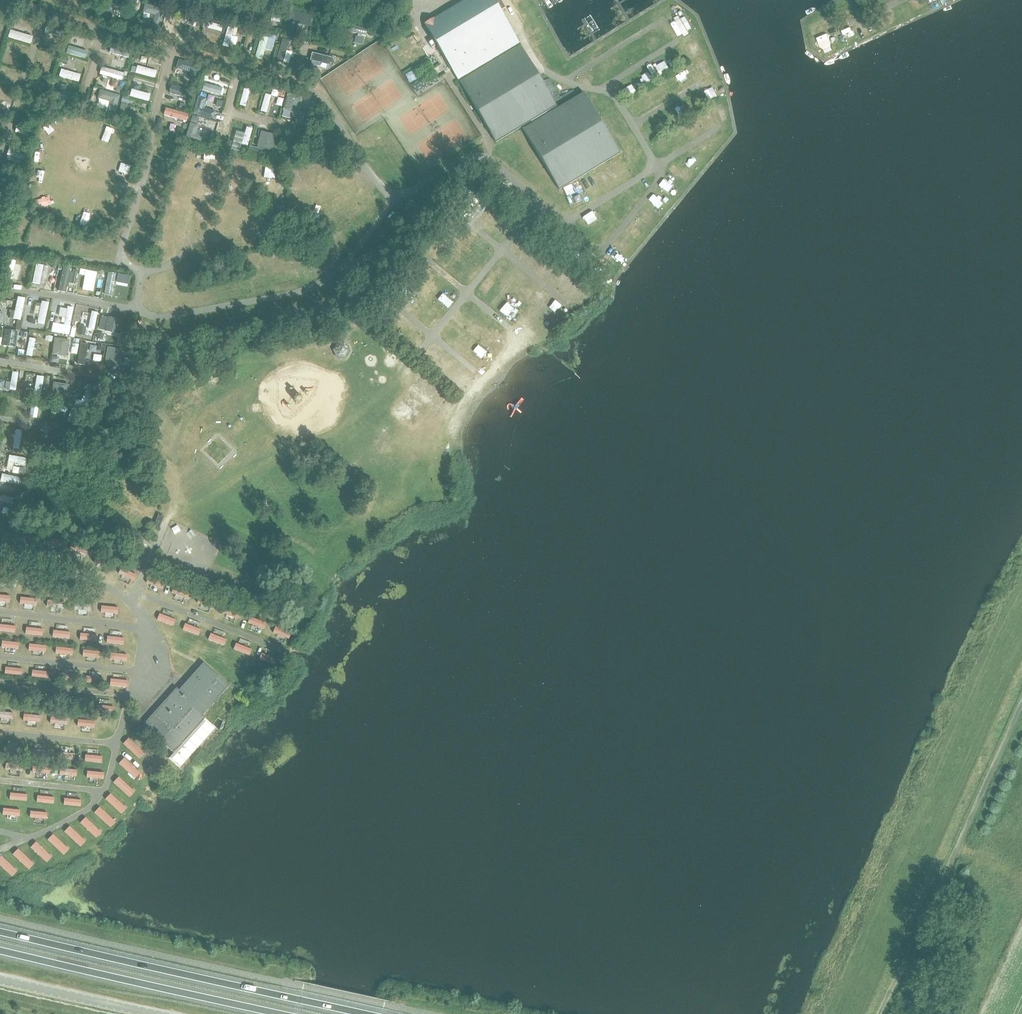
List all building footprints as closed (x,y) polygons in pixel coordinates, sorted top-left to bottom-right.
[(559,190),(620,153),(583,93),(557,108),(498,11),(503,8),(499,0),(467,0),(425,25),(447,62),(446,62),(449,69),(450,68),(495,143),(521,128),(559,190)] [(144,2),(144,18),(161,19),(162,8),(157,8),(157,3),(144,2)] [(833,21),(842,15),(835,4),(826,9),(833,21)] [(853,15),(862,15),(862,5),(852,5),(853,15)] [(888,16),(897,16),(897,5),(888,5),(888,16)] [(112,6),(113,15),(122,15),(122,6),(112,6)] [(684,17),(690,28),(694,26),(688,15),(684,17)] [(673,19),(678,35),(689,33),(684,16),(673,19)] [(858,22),(864,35),(872,31),(866,18),(858,22)] [(212,21),(211,28),(224,29),(225,22),(212,21)] [(46,31),(57,32),(57,25),(46,24),(46,31)] [(228,25),(223,44),(235,47),(240,28),(228,25)] [(366,26),(355,25),(353,41),(365,42),(366,26)] [(851,30),(852,30),(849,25),(839,30),(844,39),(849,37),(850,39),(854,37),(851,30)] [(835,48),(826,32),(818,37),(827,52),(835,48)] [(256,34),(253,56),(265,58),(266,47),(274,48),(275,37),(256,34)] [(291,67),(293,37),(281,36),(279,66),(291,67)] [(692,58),(701,52),(693,37),(683,42),(692,58)] [(657,38),(645,40),(647,52),(659,49),(657,38)] [(70,45),(68,53),(87,55),(88,47),(70,45)] [(312,51),(311,64),(334,65),(335,53),(312,51)] [(177,66),(191,70),(193,63),(179,58),(177,66)] [(139,63),(136,71),(157,77),(159,69),(139,63)] [(102,65),(100,73),(123,80),(126,71),(102,65)] [(62,67),(60,75),(80,81),(82,72),(62,67)] [(111,85),(118,87),(120,79),(113,77),(111,85)] [(206,80),(203,89),(220,94),(223,85),(206,80)] [(632,83),(625,88),(630,95),(637,90),(632,83)] [(187,98),(188,86),(172,85),(171,92),(179,93),(179,97),(187,98)] [(242,86),(239,104),(248,106),(251,87),(242,86)] [(102,87),(99,96),(111,100),(109,106),(117,109),(122,94),(102,87)] [(133,87),(131,94),(150,100),(152,92),(133,87)] [(59,92),(57,99),(65,101),(66,94),(59,92)] [(264,92),(263,111),(270,111),(271,92),(264,92)] [(701,107),(707,103),(698,92),(693,96),(701,107)] [(195,112),(201,113),(205,96),(199,95),(195,112)] [(284,117),(300,119),(302,98),(287,96),(284,117)] [(122,101),(121,108),(131,110),(132,104),(122,101)] [(215,119),(218,110),(203,105),(200,114),(215,119)] [(167,106),(165,114),(188,121),(190,113),(167,106)] [(90,131),(91,119),(81,118),(80,130),(90,131)] [(198,134),(200,123),(191,121),(189,133),(198,134)] [(241,151),(243,143),(249,145),(254,127),(248,125),(246,131),(238,129),(232,149),(241,151)] [(119,140),(124,130),(117,127),(113,137),(119,140)] [(262,129),(258,146),(274,150),(278,132),(262,129)] [(9,147),(8,154),(20,155),(21,148),(9,147)] [(689,151),(684,159),(697,167),(702,159),(689,151)] [(128,173),(130,164),(120,161),(118,170),(128,173)] [(408,164),(394,171),(399,181),(413,174),(408,164)] [(326,165),(325,179),(336,179),(337,166),(326,165)] [(666,181),(662,185),(669,192),(674,188),(666,181)] [(464,218),(470,223),(486,203),(480,198),(482,196),(470,186),(468,188),(462,183),(445,203),(452,208),(452,207),(465,217),(464,218)] [(148,195),(145,205),(160,209),(163,199),(148,195)] [(490,207),(484,215),(492,221),(498,214),(490,207)] [(72,219),(72,208),(64,208),(64,219),(72,219)] [(382,223),(385,228),(397,222),(394,217),(382,223)] [(495,227),(501,232),(508,223),(501,219),(495,227)] [(226,249),(241,246),(239,237),(224,240),(226,249)] [(172,250),(174,244),(162,240),(160,247),(172,250)] [(613,248),(609,256),(618,260),(622,253),(613,248)] [(271,265),(280,266),(281,254),(272,254),(271,265)] [(303,272),(303,257),(295,256),(295,271),(303,272)] [(6,277),(20,278),(21,259),(8,258),(6,277)] [(33,282),(42,283),(44,262),(35,261),(33,282)] [(60,289),(69,289),(71,264),(62,263),(60,289)] [(556,272),(563,280),(571,272),(565,264),(556,272)] [(108,270),(106,292),(114,293),(115,282),(130,284),(131,273),(108,270)] [(96,289),(97,274),(85,273),(84,288),(96,289)] [(578,292),(584,287),(577,280),(572,286),(578,292)] [(19,294),(13,316),(21,318),(27,296),(19,294)] [(513,311),(519,303),(511,297),(505,305),(513,311)] [(47,322),(49,299),(41,299),(39,321),(47,322)] [(536,308),(542,313),(550,304),(544,299),(536,308)] [(57,300),(56,304),(62,306),(59,321),(72,323),(75,303),(57,300)] [(88,332),(95,333),(98,309),(91,308),(88,332)] [(350,312),(352,322),(365,319),(363,309),(350,312)] [(122,331),(125,317),(103,312),(99,326),(122,331)] [(416,323),(407,335),(417,344),(427,332),(416,323)] [(6,344),(17,345),(18,327),(7,327),(6,344)] [(490,343),(500,334),(494,327),(484,336),(490,343)] [(69,354),(70,336),(55,336),(54,353),(69,354)] [(81,340),(80,360),(87,361),(88,341),(81,340)] [(89,343),(90,357),(100,357),(100,343),(89,343)] [(337,343),(332,351),(336,359),(345,359),(350,352),(346,344),(337,343)] [(478,343),(472,350),(483,360),(490,353),(478,343)] [(107,362),(123,363),(124,346),(108,345),(107,362)] [(13,370),(11,382),(18,383),(20,371),(13,370)] [(43,390),(45,375),(38,373),(35,389),(43,390)] [(69,395),(70,381),(54,380),(53,394),(69,395)] [(86,383),(85,398),(76,398),(76,404),(92,405),(93,383),(86,383)] [(32,403),(31,417),(39,417),(40,403),(32,403)] [(21,448),(23,428),(16,427),(15,447),(21,448)] [(28,464),(29,456),(10,453),(9,461),(28,464)] [(0,480),(23,486),(26,476),(3,470),(0,480)] [(15,495),(8,494),(8,491),(0,489),(0,499),(14,502),(15,495)] [(172,527),(175,533),(182,530),(179,523),(172,527)] [(138,547),(145,550),(147,544),(140,541),(138,547)] [(104,564),(106,558),(97,555),(95,561),(104,564)] [(122,566),(119,572),(134,579),(137,573),(122,566)] [(149,576),(148,584),(165,586),(166,578),(149,576)] [(48,596),(48,605),(59,605),(59,596),(48,596)] [(102,612),(118,612),(119,605),(102,604),(102,612)] [(174,624),(177,617),(161,611),(158,618),(174,624)] [(266,626),(268,620),(251,616),(249,622),(266,626)] [(186,621),(184,628),(200,634),(202,627),(186,621)] [(0,623),(0,629),(17,631),(17,623),(0,622),(0,623)] [(28,623),(26,631),(43,635),(45,627),(28,623)] [(276,624),(274,631),(288,636),(290,629),(276,624)] [(55,627),(54,636),(71,638),(72,629),(55,627)] [(82,630),(81,637),(98,640),(99,633),(82,630)] [(226,643),(228,636),(211,632),(209,639),(226,643)] [(108,634),(108,642),(125,643),(125,635),(108,634)] [(237,640),(235,647),(251,654),(253,647),(237,640)] [(31,641),(30,648),(47,651),(48,644),(31,641)] [(74,653),(75,646),(57,645),(57,652),(74,653)] [(84,655),(101,656),(102,648),(84,646),(84,655)] [(263,650),(260,658),(275,664),(278,656),(263,650)] [(226,684),(204,664),(184,686),(186,688),(181,693),(178,690),(177,691),(174,689),(149,717),(151,718),(144,725),(152,732),(150,734),(171,753),(201,721),(197,717),(226,684)] [(6,665),(6,672),(23,673),(24,666),(6,665)] [(33,667),(33,675),(51,676),(51,668),(33,667)] [(62,679),(75,679),(75,672),(63,671),(62,679)] [(111,676),(111,684),(129,685),(129,677),(111,676)] [(104,704),(104,712),(115,711),(115,703),(104,704)] [(79,716),(79,724),(96,725),(96,717),(79,716)] [(130,735),(124,741),(140,757),(146,751),(130,735)] [(87,752),(86,759),(104,760),(104,753),(87,752)] [(135,777),(141,771),(126,755),(120,760),(135,777)] [(47,772),(49,764),(35,762),(34,770),(47,772)] [(61,772),(77,775),(79,768),(62,764),(61,772)] [(130,795),(136,789),(120,773),(114,780),(130,795)] [(28,798),(29,791),(11,790),(11,798),(28,798)] [(122,812),(128,806),(112,790),(106,796),(122,812)] [(38,800),(55,801),(56,794),(39,792),(38,800)] [(65,803),(82,804),(83,796),(66,795),(65,803)] [(112,826),(118,820),(100,804),(95,810),(112,826)] [(4,806),(4,813),(21,814),(22,807),(4,806)] [(87,815),(81,821),(97,836),(103,830),(87,815)] [(65,830),(82,845),(88,839),(71,824),(65,830)] [(65,853),(71,847),(54,832),(49,838),(65,853)] [(48,861),(54,855),(37,839),(32,845),(48,861)] [(14,852),(30,868),(36,862),(19,847),(14,852)] [(13,875),(19,869),(3,853),(0,856),(0,863),(13,875)]
